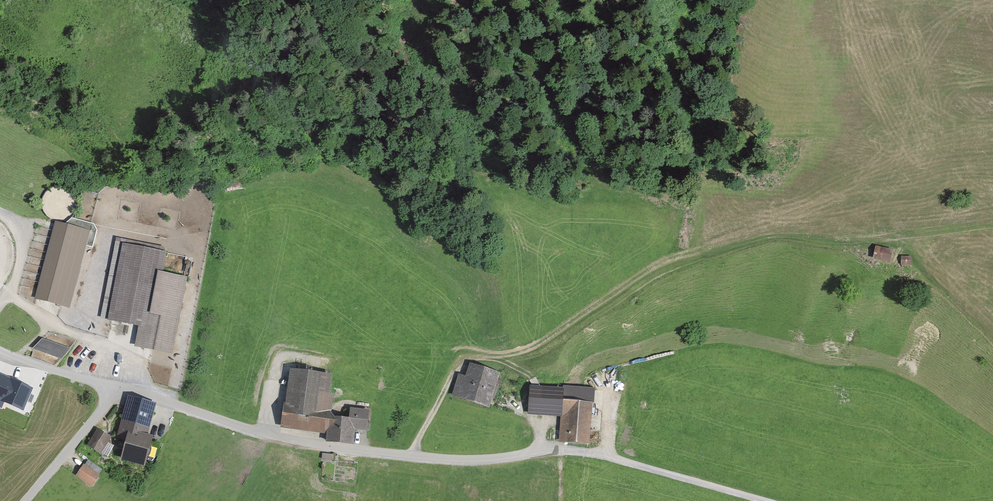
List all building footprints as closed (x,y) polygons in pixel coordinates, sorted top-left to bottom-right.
[(90,228),(55,219),(35,296),(70,305),(90,228)] [(142,345),(167,350),(181,279),(157,275),(161,253),(124,246),(109,319),(146,327),(142,345)] [(872,258),(888,261),(890,251),(874,248),(872,258)] [(71,347),(43,337),(33,347),(62,357),(71,347)] [(454,395),(487,405),(496,375),(468,366),(464,380),(457,377),(452,394),(454,395)] [(323,395),(325,377),(293,374),(290,406),(283,405),(281,427),(319,430),(321,409),(313,408),(314,394),(323,395)] [(31,388),(0,376),(0,407),(2,408),(4,401),(23,409),(31,388)] [(562,442),(566,442),(586,444),(588,413),(590,388),(566,387),(565,391),(565,411),(562,442)] [(530,389),(529,403),(528,409),(565,411),(565,391),(530,389)] [(140,435),(150,402),(131,397),(121,430),(140,435)] [(328,409),(321,409),(319,430),(326,431),(325,440),(348,442),(350,429),(364,430),(366,411),(348,410),(347,419),(333,417),(333,415),(328,414),(328,409)] [(87,446),(98,452),(107,437),(96,430),(87,446)] [(149,437),(140,435),(121,430),(119,438),(125,440),(120,458),(142,464),(148,443),(149,437)] [(76,475),(90,485),(96,475),(82,466),(76,475)]
